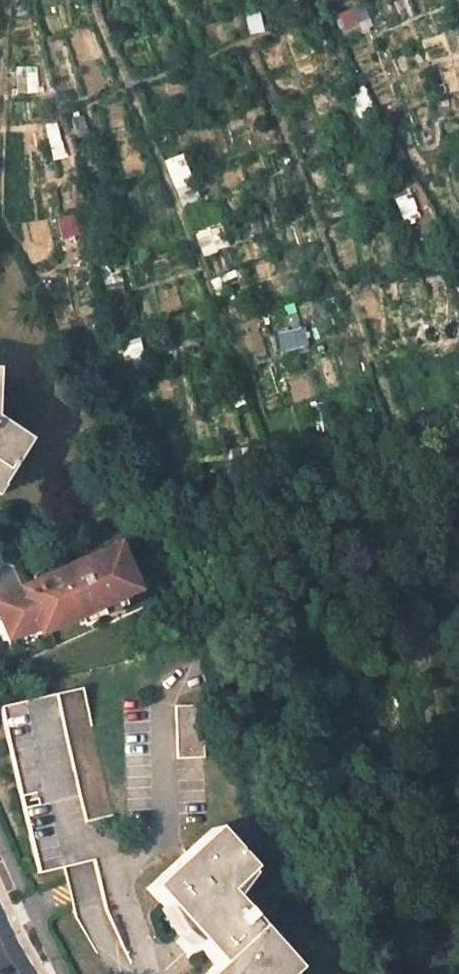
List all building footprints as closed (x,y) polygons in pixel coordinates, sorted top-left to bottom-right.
[(27,441),(0,423),(0,483),(27,441)] [(119,547),(23,586),(0,596),(0,633),(3,639),(31,628),(34,634),(138,592),(119,547)] [(81,688),(0,707),(0,711),(38,873),(65,867),(95,860),(121,853),(117,841),(81,688)] [(205,757),(202,705),(175,706),(177,759),(205,757)] [(212,828),(187,850),(180,856),(146,888),(183,929),(201,949),(215,965),(205,973),(289,973),(295,969),(224,892),(249,869),(212,828)]
